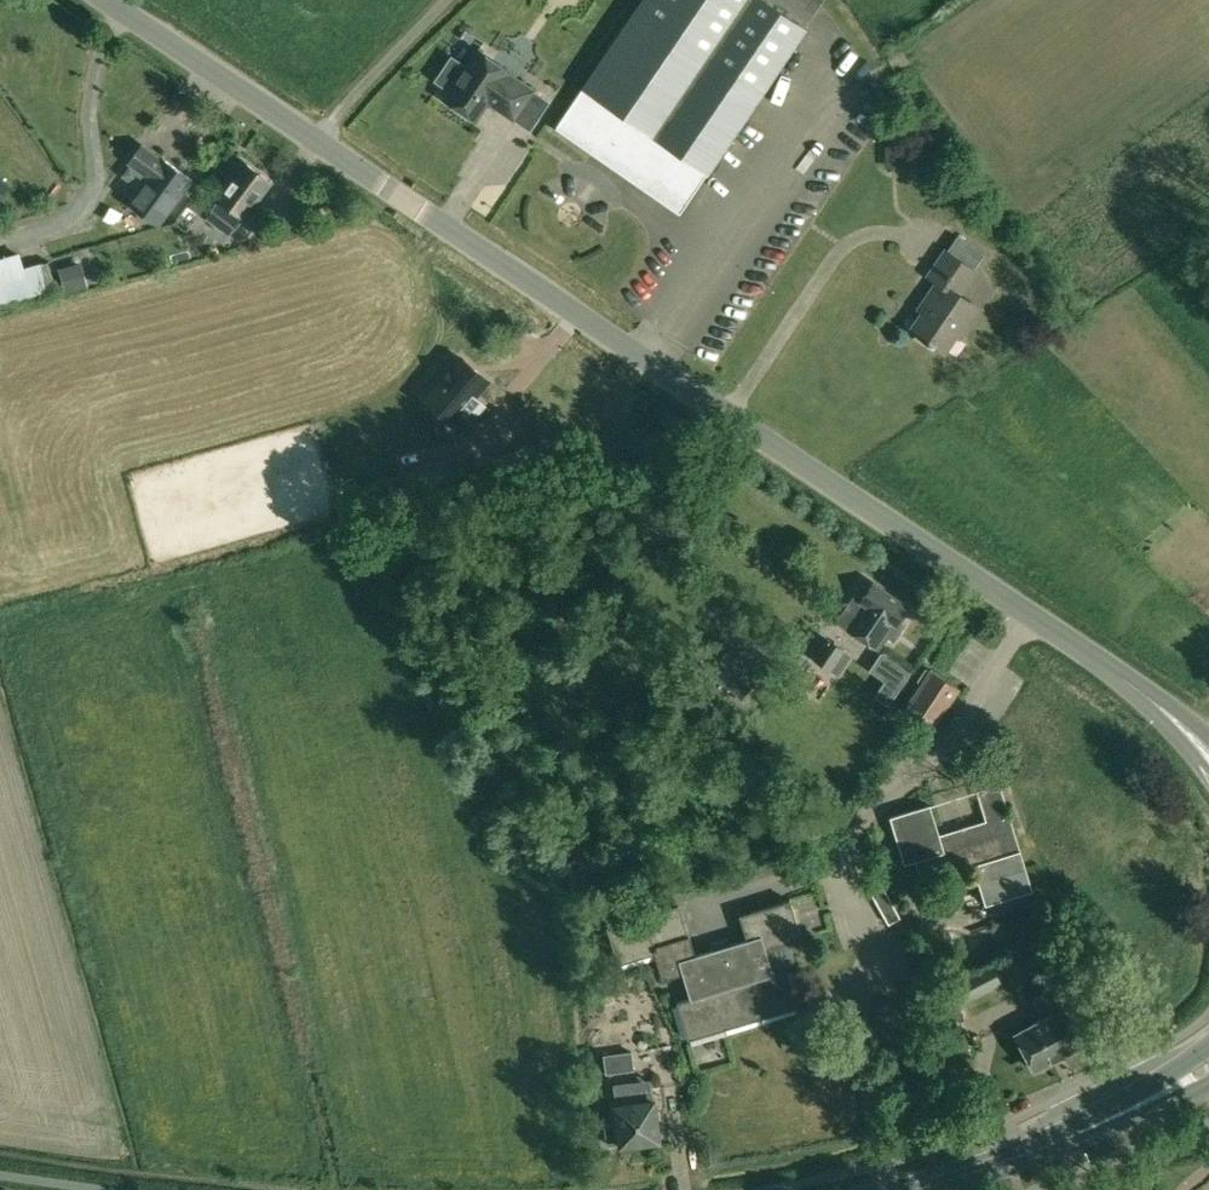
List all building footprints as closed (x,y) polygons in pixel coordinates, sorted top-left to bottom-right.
[(555,128),(680,214),(806,28),(765,0),(641,0),(555,128)] [(450,56),(434,80),(450,90),(444,99),(475,120),(487,102),(513,120),(533,90),(507,72),(508,70),(478,50),(466,67),(450,56)] [(130,164),(121,176),(139,189),(138,191),(168,213),(192,180),(162,158),(161,159),(142,145),(129,163),(130,164)] [(884,146),(885,168),(903,168),(903,146),(884,146)] [(218,200),(212,209),(235,225),(241,216),(245,219),(273,181),(242,159),(215,197),(218,200)] [(180,223),(199,241),(219,220),(200,202),(180,223)] [(934,300),(914,330),(918,332),(916,334),(933,346),(934,343),(945,350),(956,334),(959,336),(979,307),(959,294),(975,270),(947,251),(930,276),(940,282),(930,297),(934,300)] [(43,291),(38,271),(36,265),(21,270),(17,257),(7,259),(0,261),(0,303),(43,291)] [(47,263),(36,265),(38,271),(43,291),(54,287),(47,263)] [(80,264),(57,270),(64,297),(88,290),(80,264)] [(441,380),(425,399),(452,423),(463,411),(472,419),(484,404),(475,396),(489,381),(461,357),(453,366),(452,366),(440,380),(441,380)] [(464,458),(407,472),(414,501),(471,487),(464,458)] [(855,593),(834,623),(879,653),(888,639),(893,643),(905,625),(900,621),(909,607),(872,583),(862,598),(855,593)] [(826,638),(812,660),(830,672),(845,651),(826,638)] [(881,652),(869,670),(898,690),(911,672),(881,652)] [(922,686),(904,712),(931,731),(951,701),(958,691),(931,673),(930,674),(926,671),(917,683),(922,686)] [(929,805),(890,817),(904,863),(915,860),(922,882),(974,866),(986,904),(1032,890),(1020,850),(1003,855),(997,835),(1015,830),(1000,783),(977,790),(986,820),(938,834),(929,805)] [(889,924),(900,917),(879,881),(868,887),(889,924)] [(644,915),(607,926),(619,964),(655,953),(663,980),(683,973),(691,998),(676,1002),(688,1040),(798,1007),(787,971),(795,958),(790,941),(801,938),(790,900),(739,915),(747,939),(730,944),(727,937),(711,942),(711,950),(696,955),(690,935),(688,936),(679,906),(645,916),(644,915)] [(989,964),(946,985),(957,1008),(1001,987),(989,964)] [(1044,1019),(1015,1034),(1034,1070),(1082,1045),(1063,1009),(1061,1010),(1050,989),(1033,998),(1044,1019)] [(632,1050),(604,1054),(606,1073),(635,1069),(632,1050)] [(619,1123),(607,1125),(609,1142),(621,1141),(621,1143),(660,1139),(655,1099),(654,1099),(653,1088),(652,1079),(633,1081),(616,1083),(618,1103),(617,1103),(619,1123)]
